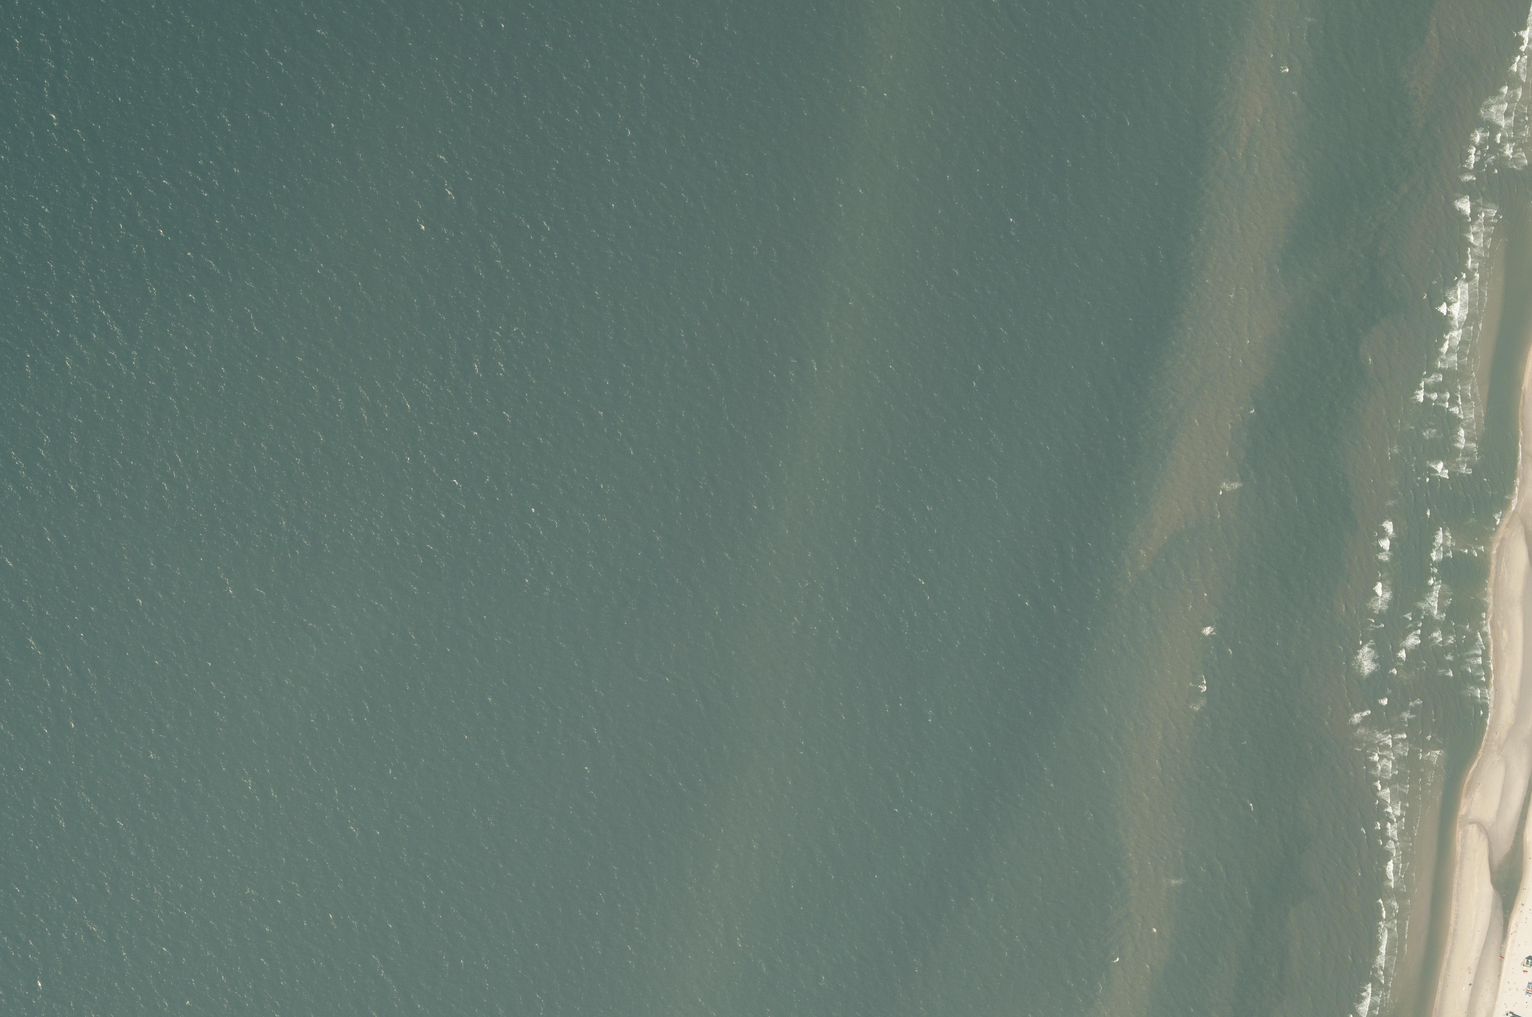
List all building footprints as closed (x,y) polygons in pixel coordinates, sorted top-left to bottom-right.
[(1523,958),(1521,965),(1530,967),(1531,960),(1523,958)]
